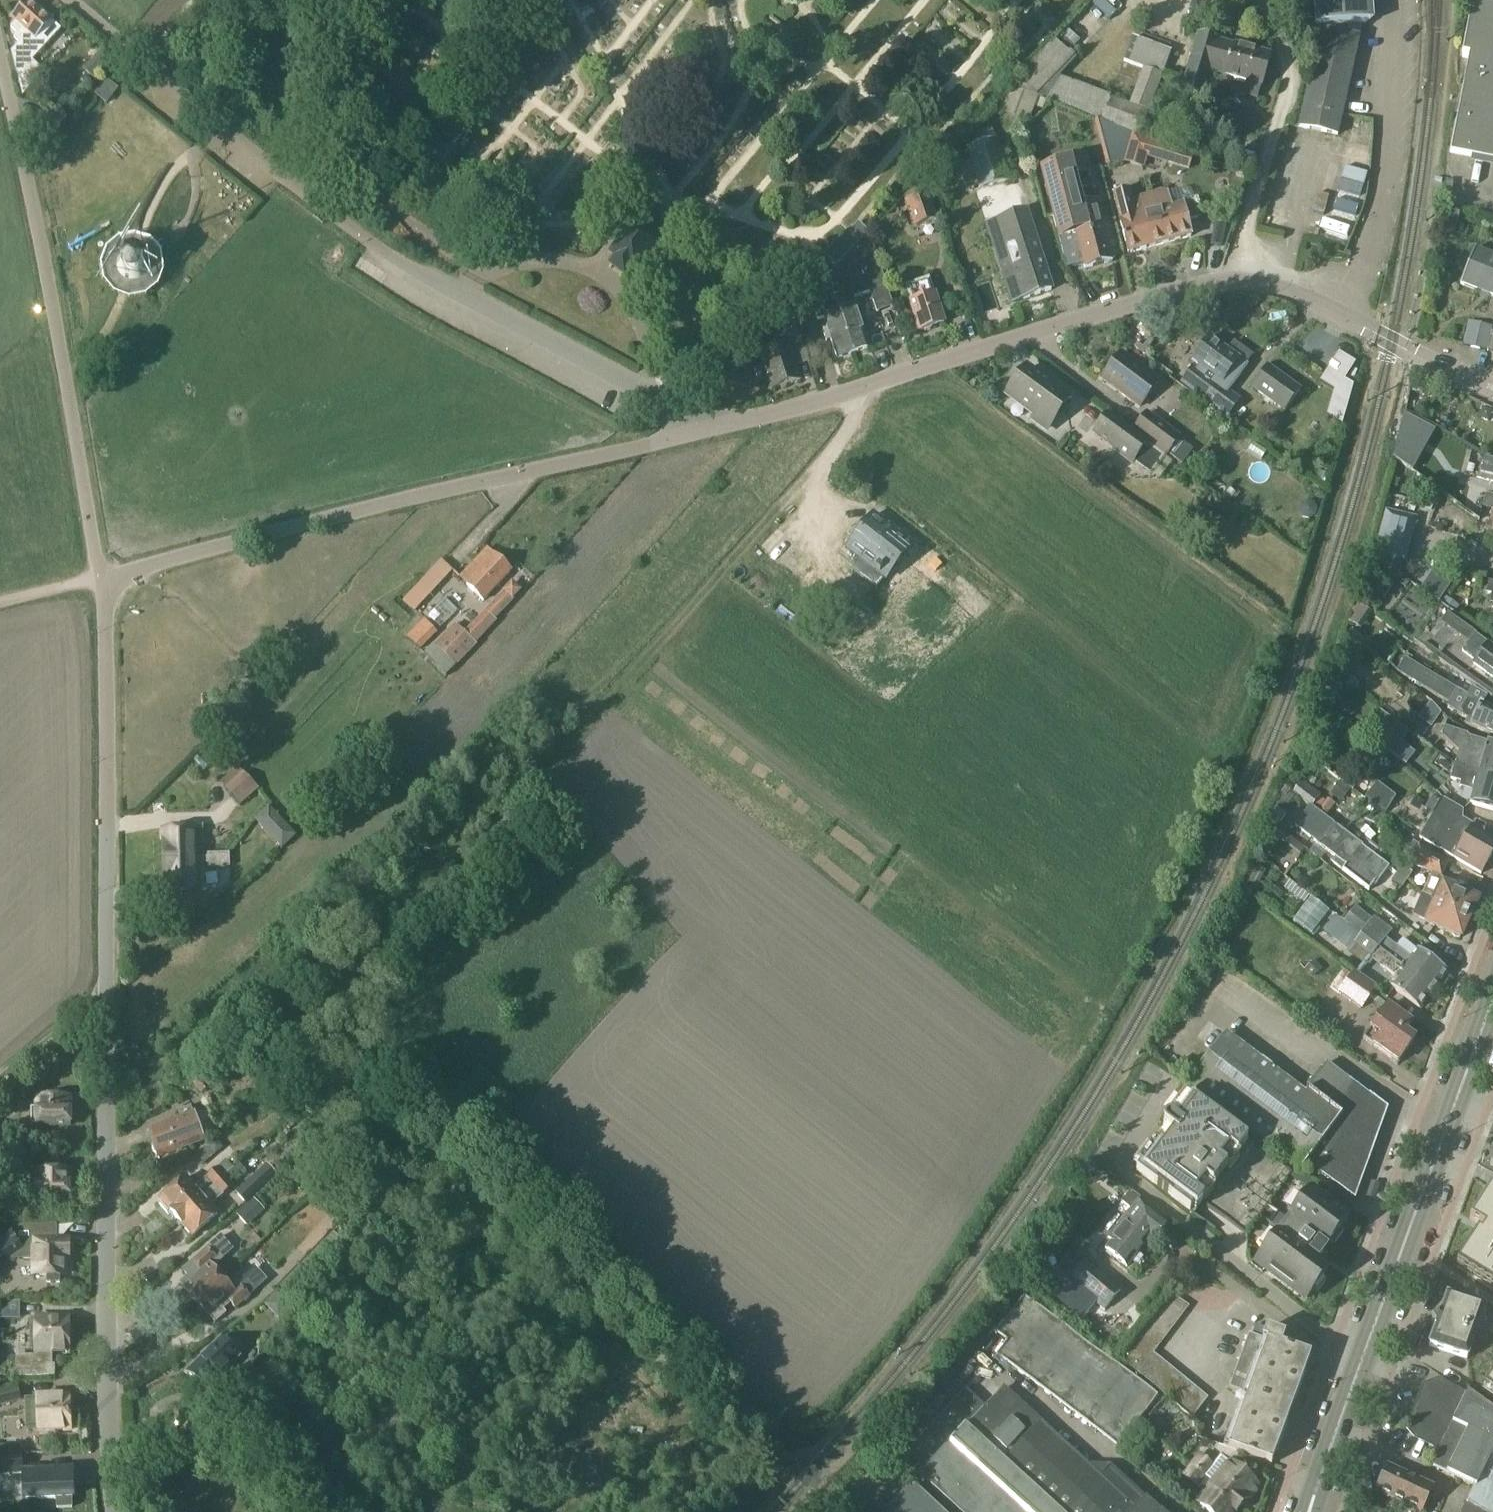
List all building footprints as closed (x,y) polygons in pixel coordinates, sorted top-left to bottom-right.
[(11,51),(22,95),(44,72),(31,60),(61,29),(52,20),(53,20),(32,0),(28,0),(12,17),(7,22),(18,32),(14,36),(20,41),(11,51)] [(1316,24),(1363,21),(1361,0),(1314,0),(1316,24)] [(1461,52),(1468,53),(1449,153),(1492,161),(1492,0),(1470,0),(1461,52)] [(1256,12),(1242,7),(1237,22),(1251,27),(1256,12)] [(1359,36),(1319,28),(1298,126),(1337,135),(1359,36)] [(1197,34),(1190,60),(1182,89),(1203,95),(1209,72),(1248,83),(1245,91),(1258,95),(1269,55),(1197,34)] [(1028,66),(1009,85),(1012,88),(1039,96),(1048,100),(1117,126),(1131,131),(1139,134),(1170,53),(1170,51),(1131,36),(1123,60),(1143,68),(1130,103),(1062,78),(1059,77),(1075,59),(1072,57),(1079,50),(1065,38),(1059,44),(1053,39),(1028,66)] [(114,60),(101,49),(94,58),(107,69),(114,60)] [(106,80),(95,94),(106,103),(117,89),(106,80)] [(67,118),(58,107),(30,131),(38,141),(67,118)] [(1131,131),(1123,162),(1144,168),(1147,157),(1167,163),(1171,146),(1139,135),(1139,134),(1131,131)] [(996,140),(967,149),(972,166),(966,168),(970,183),(976,181),(978,188),(1008,179),(996,140)] [(1059,162),(1040,167),(1066,267),(1083,263),(1084,268),(1112,261),(1097,201),(1079,206),(1072,179),(1090,174),(1084,155),(1068,159),(1067,154),(1058,157),(1059,162)] [(1194,200),(1182,203),(1171,206),(1167,192),(1161,191),(1131,199),(1128,190),(1112,194),(1127,252),(1191,235),(1186,219),(1198,216),(1194,200)] [(928,194),(905,201),(913,227),(936,219),(928,194)] [(629,265),(635,270),(668,228),(644,209),(611,251),(616,255),(611,263),(623,273),(629,265)] [(1026,210),(986,222),(1011,302),(1023,298),(1051,289),(1026,210)] [(837,300),(853,351),(869,346),(856,308),(857,307),(854,297),(870,292),(877,311),(893,306),(868,231),(867,231),(835,267),(828,274),(835,301),(837,300)] [(160,271),(158,256),(149,244),(136,238),(121,240),(109,249),(104,263),(105,277),(114,289),(128,295),(142,293),(154,284),(160,271)] [(1475,248),(1461,283),(1492,296),(1492,255),(1475,248)] [(835,301),(828,274),(827,273),(808,292),(817,319),(823,317),(827,328),(823,330),(826,340),(831,339),(837,356),(853,351),(837,300),(835,301)] [(919,329),(919,331),(944,323),(929,278),(904,286),(915,318),(909,319),(912,331),(919,329)] [(761,352),(773,389),(800,380),(793,357),(806,353),(803,342),(793,312),(783,321),(790,343),(761,352)] [(1463,344),(1484,349),(1492,351),(1492,325),(1468,319),(1463,344)] [(1199,364),(1185,383),(1207,399),(1229,416),(1242,399),(1231,391),(1241,378),(1250,365),(1212,336),(1194,360),(1199,364)] [(806,353),(808,360),(820,356),(817,346),(814,347),(811,339),(803,342),(806,353)] [(1101,378),(1139,406),(1158,380),(1120,351),(1101,378)] [(1301,390),(1269,366),(1253,387),(1286,411),(1301,390)] [(1025,369),(1007,393),(1034,413),(1031,417),(1046,428),(1067,400),(1025,369)] [(1328,369),(1320,381),(1334,390),(1330,403),(1345,413),(1353,386),(1345,380),(1328,369)] [(1484,408),(1480,417),(1489,421),(1492,412),(1484,408)] [(1136,433),(1136,434),(1107,413),(1093,433),(1134,463),(1149,443),(1136,433)] [(1167,456),(1168,455),(1182,465),(1193,450),(1179,440),(1181,438),(1150,414),(1136,433),(1149,443),(1167,456)] [(1480,465),(1492,468),(1492,456),(1483,454),(1480,465)] [(1480,465),(1477,476),(1492,480),(1492,468),(1480,465)] [(1485,493),(1486,489),(1463,483),(1459,490),(1456,502),(1465,505),(1464,509),(1472,511),(1471,515),(1479,521),(1482,507),(1492,510),(1492,495),(1485,493)] [(1315,510),(1313,505),(1307,504),(1303,506),(1301,512),(1304,516),(1309,518),(1314,516),(1315,510)] [(1385,509),(1373,555),(1380,557),(1402,563),(1406,563),(1417,518),(1385,509)] [(873,516),(847,548),(876,572),(875,573),(879,576),(880,575),(886,580),(912,547),(873,516)] [(489,548),(461,578),(485,600),(513,571),(489,548)] [(935,552),(920,571),(958,601),(973,582),(935,552)] [(401,598),(413,609),(451,567),(439,556),(401,598)] [(455,623),(434,645),(444,655),(456,666),(456,665),(458,666),(478,644),(477,643),(498,621),(496,619),(515,599),(514,598),(521,590),(513,584),(466,633),(457,625),(455,623)] [(1453,612),(1456,614),(1461,607),(1445,597),(1441,603),(1453,612)] [(1453,612),(1453,613),(1440,604),(1413,641),(1425,650),(1452,669),(1492,699),(1492,641),(1456,614),(1453,612)] [(420,650),(438,632),(424,619),(407,637),(420,650)] [(1483,703),(1487,695),(1474,688),(1469,697),(1405,658),(1397,671),(1450,704),(1448,707),(1468,719),(1466,724),(1490,735),(1492,736),(1492,709),(1483,703)] [(1391,717),(1384,728),(1391,733),(1381,747),(1406,765),(1415,753),(1409,748),(1417,737),(1391,717)] [(1492,778),(1492,744),(1488,743),(1487,743),(1470,738),(1467,734),(1445,727),(1442,736),(1458,752),(1455,763),(1465,770),(1492,778)] [(195,763),(200,757),(197,754),(191,759),(195,763)] [(1465,770),(1455,763),(1451,780),(1462,783),(1460,787),(1475,791),(1471,804),(1492,810),(1492,778),(1465,770)] [(1338,769),(1333,775),(1340,781),(1351,789),(1353,790),(1358,783),(1338,769)] [(243,771),(224,788),(232,797),(251,780),(248,777),(243,771)] [(1310,804),(1311,805),(1318,810),(1325,801),(1320,797),(1321,795),(1303,780),(1294,791),(1310,804)] [(1385,811),(1394,795),(1376,780),(1364,795),(1385,811)] [(1331,794),(1341,802),(1346,795),(1351,789),(1340,781),(1336,787),(1331,794)] [(1442,797),(1437,791),(1426,809),(1433,813),(1419,836),(1481,873),(1492,852),(1492,836),(1461,817),(1462,809),(1442,797)] [(1326,816),(1335,804),(1328,798),(1325,801),(1318,810),(1326,816)] [(1389,864),(1334,822),(1326,816),(1318,810),(1311,805),(1296,825),(1335,855),(1331,860),(1368,888),(1374,881),(1375,882),(1389,864)] [(1287,815),(1276,807),(1268,818),(1279,826),(1287,815)] [(173,829),(163,829),(164,857),(204,856),(203,824),(173,824),(173,829)] [(287,826),(273,839),(282,849),(296,835),(287,826)] [(1477,899),(1440,883),(1443,876),(1439,874),(1445,861),(1419,846),(1407,840),(1402,849),(1414,856),(1411,863),(1431,872),(1429,878),(1422,893),(1433,898),(1432,900),(1454,909),(1452,913),(1467,920),(1477,899)] [(204,856),(164,857),(165,889),(196,889),(195,863),(208,862),(208,866),(230,866),(230,852),(208,853),(208,856),(204,856)] [(1397,874),(1407,880),(1412,873),(1401,866),(1397,874)] [(1422,893),(1418,902),(1417,901),(1412,914),(1427,920),(1426,922),(1460,937),(1467,920),(1452,913),(1454,909),(1432,900),(1433,898),(1422,893)] [(1397,946),(1370,925),(1373,920),(1356,906),(1344,921),(1378,947),(1379,946),(1388,953),(1387,954),(1432,989),(1446,971),(1416,948),(1416,949),(1403,939),(1397,946)] [(1332,921),(1324,932),(1340,945),(1348,950),(1354,942),(1360,947),(1371,956),(1378,947),(1344,921),(1330,910),(1325,916),(1332,921)] [(1432,989),(1387,954),(1381,963),(1385,967),(1384,968),(1395,976),(1389,984),(1419,1007),(1432,989)] [(1351,974),(1338,992),(1360,1007),(1375,986),(1354,971),(1351,974)] [(1390,1059),(1397,1064),(1405,1053),(1404,1053),(1414,1038),(1405,1030),(1412,1021),(1387,1003),(1363,1038),(1391,1058),(1390,1059)] [(1306,1091),(1226,1030),(1189,1080),(1303,1166),(1306,1162),(1355,1199),(1387,1109),(1327,1063),(1306,1091)] [(280,1080),(288,1088),(298,1079),(290,1071),(280,1080)] [(1165,1127),(1166,1127),(1173,1133),(1163,1145),(1158,1141),(1136,1170),(1215,1229),(1216,1228),(1194,1212),(1203,1200),(1246,1232),(1255,1220),(1277,1236),(1276,1237),(1275,1236),(1274,1238),(1275,1239),(1267,1250),(1266,1248),(1256,1261),(1307,1299),(1314,1290),(1317,1293),(1326,1280),(1323,1278),(1325,1275),(1310,1263),(1314,1257),(1318,1260),(1325,1250),(1322,1247),(1326,1241),(1329,1244),(1331,1241),(1334,1243),(1344,1230),(1341,1228),(1348,1219),(1310,1190),(1300,1203),(1302,1204),(1294,1215),(1292,1213),(1291,1215),(1292,1216),(1282,1230),(1271,1222),(1279,1211),(1268,1203),(1293,1171),(1249,1137),(1246,1140),(1184,1093),(1164,1120),(1163,1121),(1163,1122),(1163,1123),(1164,1124),(1164,1125),(1164,1126),(1165,1127)] [(37,1098),(38,1109),(32,1109),(32,1126),(38,1126),(70,1126),(70,1098),(37,1098)] [(180,1112),(183,1119),(148,1132),(158,1157),(206,1139),(197,1116),(193,1107),(180,1112)] [(293,1144),(300,1151),(310,1141),(303,1135),(293,1144)] [(203,1195),(226,1176),(225,1175),(234,1167),(227,1160),(196,1187),(186,1177),(161,1200),(162,1202),(160,1204),(167,1213),(170,1210),(178,1218),(203,1195)] [(33,1172),(33,1162),(28,1162),(0,1177),(0,1178),(5,1188),(27,1176),(27,1200),(55,1200),(55,1210),(67,1209),(67,1200),(69,1200),(69,1172),(33,1172)] [(203,1195),(178,1218),(195,1237),(220,1214),(212,1205),(234,1185),(226,1176),(203,1195)] [(236,1192),(236,1193),(246,1204),(264,1187),(254,1176),(236,1192)] [(1490,1188),(1469,1220),(1484,1229),(1480,1234),(1478,1233),(1458,1264),(1492,1287),(1492,1190),(1490,1188)] [(1168,1222),(1139,1199),(1130,1192),(1122,1202),(1131,1209),(1125,1217),(1154,1239),(1168,1222)] [(303,1193),(296,1200),(300,1204),(306,1196),(303,1193)] [(248,1227),(265,1210),(263,1209),(254,1199),(237,1215),(248,1227)] [(1154,1239),(1125,1217),(1109,1237),(1112,1239),(1106,1248),(1128,1265),(1150,1238),(1153,1241),(1154,1239)] [(14,1225),(7,1230),(17,1245),(22,1253),(26,1258),(35,1258),(35,1275),(49,1275),(49,1282),(61,1282),(61,1275),(66,1275),(66,1273),(68,1271),(68,1264),(66,1261),(66,1259),(66,1254),(70,1254),(70,1240),(50,1240),(50,1225),(14,1225)] [(0,1235),(0,1256),(17,1245),(7,1230),(0,1235)] [(190,1276),(182,1283),(186,1287),(185,1288),(188,1292),(187,1295),(190,1299),(195,1299),(198,1302),(224,1279),(214,1267),(234,1249),(222,1236),(185,1270),(190,1276)] [(1105,1310),(1121,1291),(1072,1249),(1047,1279),(1059,1289),(1054,1295),(1081,1318),(1096,1301),(1105,1310)] [(224,1279),(198,1302),(201,1306),(200,1310),(203,1313),(207,1313),(211,1317),(211,1316),(217,1322),(228,1312),(225,1309),(232,1303),(237,1308),(268,1280),(256,1267),(232,1288),(224,1279)] [(296,1309),(278,1291),(264,1304),(279,1319),(282,1316),(285,1320),(296,1309)] [(1171,1291),(1119,1356),(1194,1417),(1209,1397),(1154,1352),(1191,1307),(1171,1291)] [(1150,1391),(1113,1360),(1025,1293),(995,1331),(1007,1340),(996,1355),(1119,1449),(1154,1403),(1145,1397),(1150,1391)] [(1435,1329),(1429,1346),(1466,1360),(1468,1355),(1483,1310),(1447,1297),(1441,1313),(1439,1313),(1434,1329),(1435,1329)] [(36,1356),(17,1356),(17,1377),(36,1377),(55,1376),(55,1366),(51,1366),(52,1353),(69,1353),(69,1343),(71,1341),(71,1337),(69,1335),(69,1318),(30,1318),(30,1329),(36,1329),(36,1356)] [(1243,1393),(1223,1447),(1271,1464),(1310,1356),(1281,1345),(1284,1335),(1265,1329),(1262,1339),(1248,1334),(1229,1388),(1243,1393)] [(222,1339),(188,1373),(205,1390),(239,1356),(222,1339)] [(1485,1387),(1492,1392),(1492,1374),(1485,1387)] [(1467,1394),(1466,1396),(1441,1381),(1426,1386),(1411,1428),(1418,1436),(1442,1447),(1433,1464),(1475,1484),(1459,1511),(1492,1511),(1492,1413),(1467,1394)] [(0,1406),(22,1401),(19,1388),(0,1393),(0,1406)] [(926,1432),(946,1449),(961,1432),(967,1426),(1062,1511),(1161,1511),(1146,1498),(1146,1499),(1111,1467),(1100,1478),(1004,1388),(986,1407),(966,1389),(926,1432)] [(1158,1397),(1150,1391),(1145,1397),(1154,1403),(1158,1397)] [(70,1430),(69,1396),(37,1398),(39,1432),(70,1430)] [(1148,1427),(1159,1436),(1167,1426),(1156,1417),(1148,1427)] [(926,1432),(918,1442),(895,1467),(914,1484),(921,1477),(959,1511),(1062,1511),(967,1426),(961,1432),(946,1449),(926,1432)] [(0,1454),(0,1475),(22,1474),(22,1471),(23,1471),(23,1465),(29,1465),(29,1457),(28,1453),(23,1453),(0,1454)] [(1199,1457),(1194,1463),(1242,1504),(1258,1486),(1221,1456),(1212,1468),(1199,1457)] [(1194,1463),(1183,1475),(1205,1493),(1197,1503),(1207,1511),(1236,1511),(1242,1504),(1194,1463)] [(1376,1492),(1420,1511),(1421,1511),(1432,1487),(1388,1467),(1376,1492)] [(23,1471),(22,1471),(22,1474),(23,1498),(30,1498),(56,1497),(56,1508),(70,1508),(70,1498),(73,1497),(73,1495),(77,1495),(77,1482),(72,1482),(72,1470),(29,1471),(23,1471)] [(895,1501),(884,1511),(939,1511),(911,1484),(910,1485),(902,1478),(887,1494),(895,1501)]
